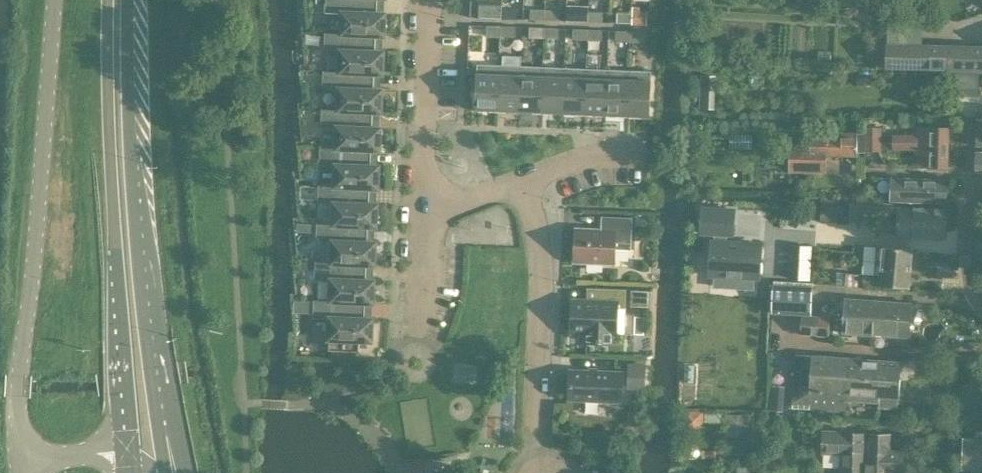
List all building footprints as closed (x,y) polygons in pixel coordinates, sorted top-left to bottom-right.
[(324,33),(384,36),(385,13),(376,13),(377,0),(326,0),(325,12),(341,13),(340,33),(324,32),(324,33)] [(480,4),(479,17),(501,18),(502,8),(502,5),(480,4)] [(502,8),(501,18),(517,19),(518,9),(502,8)] [(530,9),(530,20),(545,20),(545,10),(530,9)] [(545,10),(545,20),(559,21),(560,10),(545,10)] [(573,21),(586,22),(587,10),(574,10),(573,21)] [(632,10),(632,24),(647,24),(647,11),(639,11),(632,10)] [(588,11),(588,22),(602,22),(603,12),(588,11)] [(617,13),(617,23),(631,24),(631,14),(617,13)] [(486,36),(501,36),(501,26),(487,26),(486,36)] [(501,26),(501,36),(515,37),(516,27),(501,26)] [(529,38),(544,38),(544,28),(529,27),(529,38)] [(544,28),(544,38),(558,39),(559,29),(544,28)] [(573,40),(587,40),(588,30),(573,29),(573,40)] [(588,30),(587,40),(602,41),(602,30),(588,30)] [(615,41),(630,42),(630,32),(616,31),(615,41)] [(630,32),(630,42),(644,42),(645,32),(630,32)] [(323,70),(323,71),(339,72),(382,74),(383,51),(375,51),(375,36),(384,36),(324,33),(324,50),(340,51),(339,71),(323,70)] [(870,66),(886,67),(981,70),(981,47),(921,45),(887,44),(871,44),(870,66)] [(499,65),(498,110),(519,111),(521,66),(521,57),(502,56),(502,65),(499,65)] [(475,109),(498,110),(499,65),(477,64),(475,109)] [(521,66),(519,111),(541,112),(542,67),(521,66)] [(542,67),(541,112),(562,113),(564,68),(542,67)] [(564,68),(562,113),(584,114),(586,69),(564,68)] [(586,69),(584,114),(606,115),(607,70),(586,69)] [(607,70),(606,115),(627,115),(629,71),(607,70)] [(321,109),(381,112),(382,90),(373,89),(374,74),(382,74),(339,72),(323,71),(322,88),(338,89),(337,109),(321,109)] [(629,71),(627,115),(649,116),(651,71),(629,71)] [(319,147),(319,148),(336,148),(379,150),(380,128),(371,127),(372,112),(381,112),(321,109),(320,126),(336,127),(335,148),(319,147)] [(865,134),(865,152),(880,153),(880,149),(912,150),(916,154),(916,166),(947,167),(947,128),(917,127),(917,135),(891,135),(891,142),(880,142),(880,127),(865,127),(865,134)] [(791,147),(791,172),(824,172),(825,155),(857,156),(857,152),(865,152),(865,134),(857,134),(839,134),(839,139),(812,139),(812,147),(791,147)] [(318,185),(318,186),(369,188),(378,188),(379,166),(370,165),(370,150),(379,151),(379,150),(336,148),(319,148),(319,165),(335,165),(334,186),(318,185)] [(889,201),(906,201),(945,203),(946,180),(906,178),(891,177),(889,201)] [(316,223),(316,224),(332,224),(376,226),(377,204),(368,204),(369,188),(378,189),(378,188),(369,188),(318,186),(317,203),(333,203),(332,224),(316,223)] [(807,196),(807,210),(820,211),(820,223),(849,224),(849,218),(862,218),(897,220),(897,221),(897,236),(944,238),(945,209),(899,208),(899,203),(899,202),(872,201),(872,195),(865,188),(857,187),(857,200),(850,200),(827,200),(827,198),(821,198),(821,197),(807,196)] [(700,209),(700,234),(714,234),(714,240),(710,241),(709,277),(715,277),(753,278),(759,278),(760,242),(726,241),(726,234),(734,234),(735,210),(700,209)] [(630,250),(632,218),(601,217),(601,231),(575,229),(574,261),(614,263),(614,249),(630,250)] [(315,261),(315,262),(331,263),(374,264),(375,242),(367,242),(367,227),(376,227),(376,226),(332,224),(316,224),(316,241),(332,242),(331,262),(315,261)] [(844,285),(844,286),(849,286),(858,287),(859,284),(909,287),(911,248),(865,246),(863,275),(850,274),(845,274),(844,285)] [(313,300),(373,303),(374,280),(365,280),(366,265),(374,265),(374,264),(331,263),(315,262),(314,279),(330,280),(329,300),(313,300)] [(837,271),(836,284),(844,285),(845,274),(845,272),(837,271)] [(771,313),(772,313),(812,315),(813,287),(773,285),(771,313)] [(631,296),(642,296),(643,287),(632,286),(631,296)] [(625,309),(626,290),(595,288),(594,302),(572,301),(571,333),(585,333),(585,342),(612,343),(612,335),(616,335),(617,308),(625,309)] [(911,303),(845,299),(843,333),(859,334),(858,336),(868,337),(868,334),(909,337),(911,303)] [(373,303),(313,300),(312,317),(328,318),(327,340),(329,340),(328,351),(359,352),(359,341),(371,342),(372,319),(363,318),(364,303),(373,303)] [(830,318),(802,316),(801,334),(829,336),(830,318)] [(796,354),(793,403),(810,405),(809,408),(849,411),(850,395),(849,394),(850,374),(851,358),(796,354)] [(849,394),(850,395),(879,397),(878,406),(898,408),(901,362),(851,358),(850,374),(849,394)] [(627,389),(647,390),(648,364),(628,362),(627,389)] [(568,399),(610,401),(621,401),(622,374),(569,371),(568,399)] [(725,414),(724,437),(748,437),(749,415),(725,414)] [(862,446),(863,433),(821,432),(820,454),(840,454),(839,472),(862,472),(862,446)] [(903,449),(888,449),(889,434),(867,433),(866,472),(903,472),(903,449)] [(962,446),(961,469),(981,470),(981,438),(962,437),(962,446)]
